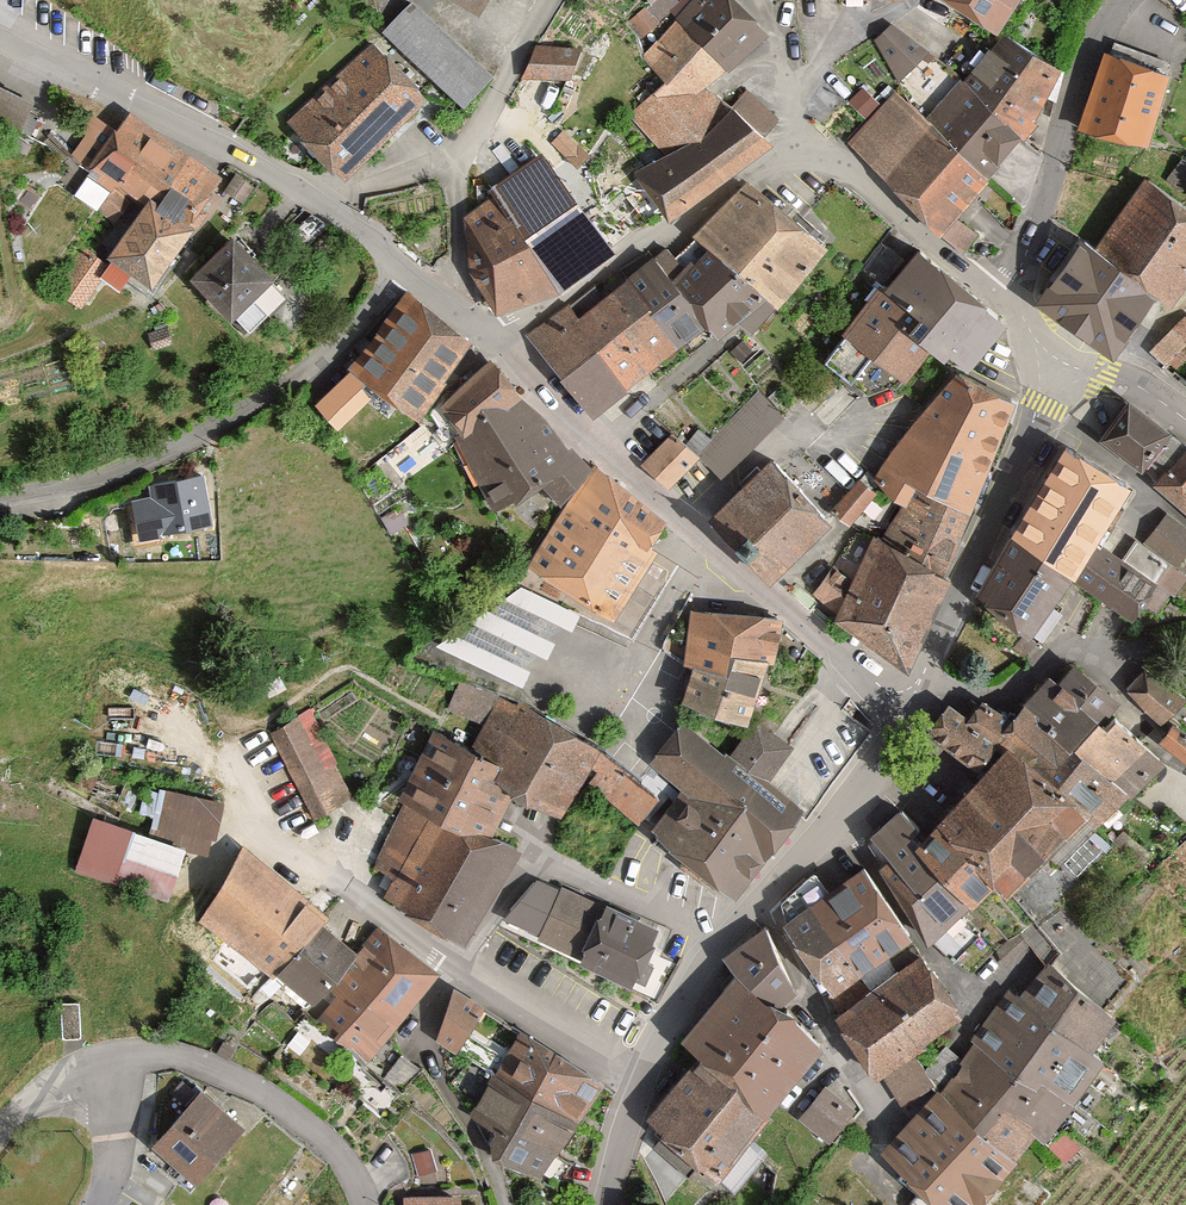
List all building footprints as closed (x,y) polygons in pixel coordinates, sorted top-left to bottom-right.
[(381,29),(404,2),(404,0),(376,0),(381,29)] [(475,12),(481,0),(456,0),(475,12)] [(643,37),(665,13),(651,0),(650,0),(628,24),(643,37)] [(650,95),(704,91),(767,33),(735,0),(690,0),(648,51),(650,95)] [(993,28),(1012,0),(951,0),(993,28)] [(456,101),(485,69),(404,2),(381,29),(456,101)] [(892,20),(868,45),(897,82),(929,50),(892,20)] [(1015,132),(1022,139),(1058,66),(1002,29),(991,44),(984,40),(967,65),(974,70),(965,85),(1015,132)] [(287,122),(346,181),(430,97),(370,38),(287,122)] [(1103,46),(1077,127),(1144,147),(1169,66),(1103,46)] [(539,47),(529,79),(577,81),(580,47),(539,47)] [(991,160),(1015,132),(965,85),(959,80),(925,119),(991,178),(999,165),(991,160)] [(852,102),(871,115),(883,99),(865,85),(852,102)] [(0,87),(0,123),(21,132),(34,103),(0,87)] [(628,168),(665,216),(764,139),(728,99),(720,107),(704,91),(650,95),(632,112),(660,144),(628,168)] [(937,231),(984,173),(925,119),(894,91),(847,142),(937,231)] [(215,172),(127,107),(111,127),(97,115),(72,149),(88,162),(80,173),(134,214),(154,194),(180,220),(215,172)] [(498,311),(552,282),(615,245),(542,152),(456,211),(465,243),(498,311)] [(1140,173),(1090,245),(1154,290),(1170,302),(1185,279),(1185,204),(1140,173)] [(748,180),(691,229),(772,306),(824,241),(748,180)] [(105,243),(155,292),(204,244),(180,220),(154,194),(134,214),(105,243)] [(204,244),(183,279),(229,320),(274,271),(228,230),(204,244)] [(1090,245),(1070,230),(1033,292),(1116,351),(1154,290),(1090,245)] [(1000,314),(911,237),(841,330),(905,383),(932,343),(962,366),(1000,314)] [(700,241),(666,275),(717,334),(732,322),(745,330),(772,306),(700,241)] [(649,251),(623,276),(674,341),(701,320),(666,275),(649,251)] [(105,272),(84,256),(57,292),(78,308),(105,272)] [(623,276),(572,320),(620,391),(674,341),(623,276)] [(380,388),(422,409),(466,338),(397,295),(352,362),(380,388)] [(586,418),(620,391),(572,320),(565,309),(529,335),(586,418)] [(1185,351),(1185,312),(1154,346),(1173,365),(1185,351)] [(452,444),(518,394),(487,355),(422,409),(452,444)] [(380,388),(352,362),(311,405),(339,431),(380,388)] [(1012,401),(951,366),(876,464),(887,470),(879,485),(903,503),(913,480),(965,509),(1012,401)] [(757,392),(695,455),(699,459),(717,481),(782,416),(757,392)] [(559,517),(584,475),(518,394),(452,444),(496,513),(538,491),(559,517)] [(1098,437),(1147,466),(1170,428),(1121,399),(1098,437)] [(672,434),(642,464),(669,489),(699,459),(695,455),(672,434)] [(1057,445),(1006,536),(1071,576),(1099,535),(1129,489),(1057,445)] [(828,512),(766,451),(703,512),(765,572),(828,512)] [(1156,489),(1185,513),(1185,453),(1156,489)] [(527,571),(610,619),(666,523),(584,475),(559,517),(527,571)] [(207,477),(123,494),(133,543),(217,526),(207,477)] [(834,515),(849,525),(874,493),(858,479),(834,515)] [(913,480),(890,533),(946,574),(965,509),(913,480)] [(1183,576),(1185,571),(1185,537),(1164,523),(1146,552),(1183,576)] [(946,574),(870,533),(849,578),(833,564),(812,597),(830,611),(825,618),(904,663),(946,574)] [(1099,535),(1071,576),(1128,618),(1161,574),(1099,535)] [(976,591),(1026,634),(1071,576),(1006,536),(976,591)] [(673,702),(749,720),(779,619),(686,606),(673,702)] [(1016,719),(1116,785),(1138,799),(1161,761),(1091,711),(1106,687),(1063,654),(1016,719)] [(1146,665),(1123,690),(1159,723),(1183,698),(1146,665)] [(951,704),(930,732),(978,765),(1000,738),(1016,719),(984,698),(968,718),(951,704)] [(525,705),(488,762),(507,773),(555,804),(574,771),(593,747),(525,705)] [(314,707),(272,727),(314,816),(356,796),(314,707)] [(680,719),(647,758),(679,785),(664,802),(645,826),(725,895),(796,811),(763,784),(790,751),(755,722),(726,757),(680,719)] [(1000,738),(1079,810),(1116,785),(1016,719),(1000,738)] [(1174,723),(1159,745),(1185,763),(1185,731),(1174,723)] [(436,732),(401,801),(462,832),(474,837),(507,773),(488,762),(436,732)] [(978,765),(927,823),(993,882),(1079,810),(1000,738),(978,765)] [(664,802),(593,747),(574,771),(645,826),(664,802)] [(145,825),(97,809),(78,867),(176,898),(192,847),(211,853),(228,801),(160,779),(145,825)] [(361,882),(421,913),(462,832),(401,801),(361,882)] [(889,815),(867,835),(960,963),(992,938),(965,906),(911,841),(889,815)] [(927,823),(911,841),(965,906),(993,882),(927,823)] [(421,913),(469,941),(514,854),(474,837),(462,832),(421,913)] [(322,911),(245,846),(188,912),(266,979),(306,925),(322,911)] [(861,867),(811,905),(860,988),(909,945),(861,867)] [(506,924),(541,943),(564,891),(536,880),(506,924)] [(541,943),(575,957),(599,906),(564,891),(541,943)] [(811,905),(785,917),(829,1003),(860,988),(811,905)] [(599,906),(575,957),(628,981),(651,930),(599,906)] [(306,925),(266,979),(307,1009),(347,954),(306,925)] [(733,971),(779,1007),(798,992),(763,928),(724,950),(733,971)] [(376,929),(307,1009),(362,1063),(436,969),(376,929)] [(919,962),(839,1021),(877,1079),(884,1073),(912,1053),(958,1020),(919,962)] [(1116,1021),(1051,965),(1018,1002),(1090,1055),(1116,1021)] [(770,1106),(822,1043),(779,1007),(733,971),(681,1034),(770,1106)] [(90,1015),(89,981),(63,982),(65,1017),(90,1015)] [(436,1043),(449,1054),(478,1006),(449,985),(437,1019),(436,1043)] [(1013,999),(978,1048),(1070,1104),(1101,1063),(1090,1055),(1018,1002),(1013,999)] [(493,1069),(574,1121),(604,1083),(519,1027),(493,1069)] [(978,1048),(943,1096),(1012,1160),(1033,1136),(1040,1142),(1070,1104),(978,1048)] [(697,1052),(645,1113),(718,1175),(770,1106),(697,1052)] [(912,1053),(884,1073),(904,1103),(931,1086),(912,1053)] [(471,1106),(550,1156),(574,1121),(493,1069),(471,1106)] [(864,1115),(820,1085),(802,1111),(842,1146),(864,1115)] [(236,1122),(198,1092),(151,1152),(189,1181),(236,1122)] [(943,1096),(887,1157),(938,1204),(977,1204),(1015,1163),(1012,1160),(943,1096)] [(492,1121),(486,1157),(540,1180),(550,1156),(492,1121)] [(397,1196),(397,1204),(460,1204),(459,1192),(397,1196)]
